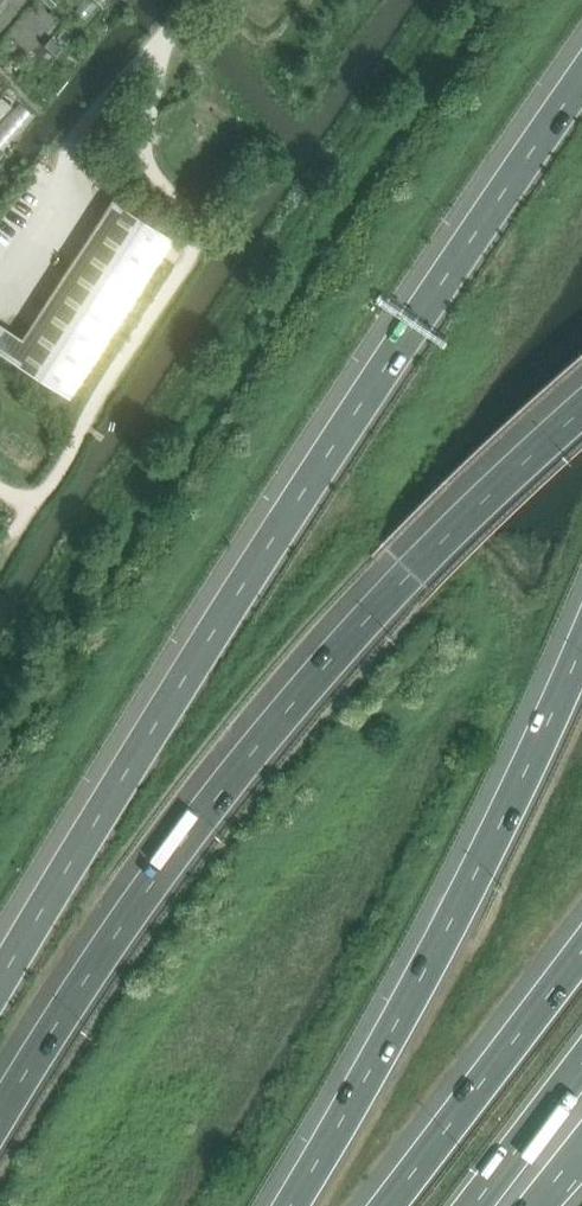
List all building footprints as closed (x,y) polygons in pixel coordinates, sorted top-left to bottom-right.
[(51,39),(45,45),(56,54),(61,48),(51,39)] [(173,240),(113,201),(22,339),(0,325),(0,352),(70,399),(173,240)]
